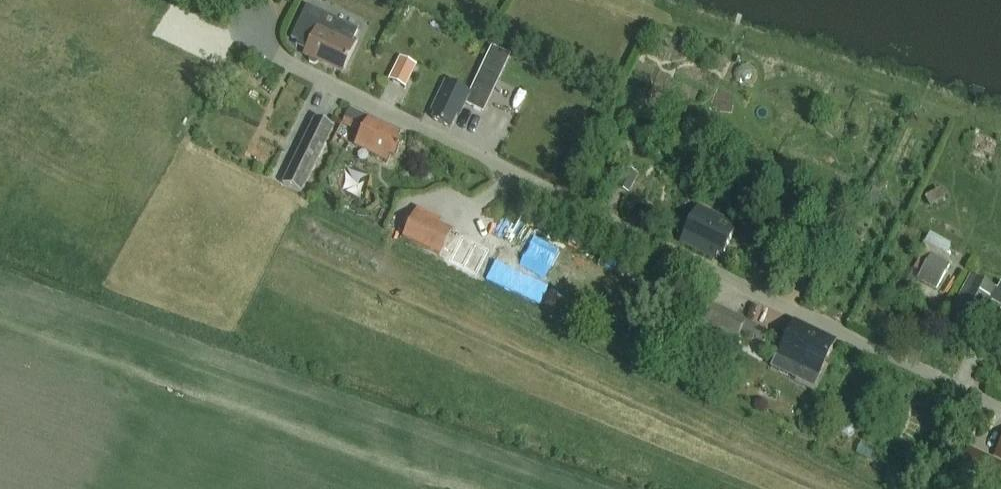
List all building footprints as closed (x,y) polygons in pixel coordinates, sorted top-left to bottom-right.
[(358,41),(354,39),(358,30),(307,5),(291,39),(298,42),(296,46),(306,51),(305,55),(309,57),(310,63),(315,65),(320,62),(342,73),(358,41)] [(400,58),(390,79),(406,87),(416,65),(400,58)] [(484,112),(495,90),(476,81),(471,92),(446,81),(432,111),(436,113),(434,119),(451,127),(457,114),(460,116),(466,103),(484,112)] [(347,116),(343,124),(355,130),(359,122),(347,116)] [(395,156),(402,141),(397,139),(399,133),(370,118),(357,144),(387,160),(390,154),(395,156)] [(315,119),(284,185),(301,193),(333,128),(315,119)] [(573,147),(567,158),(582,166),(588,154),(584,152),(573,147)] [(566,160),(563,167),(569,170),(573,163),(566,160)] [(625,168),(616,188),(629,194),(638,174),(625,168)] [(717,252),(724,255),(737,228),(723,221),(724,218),(699,206),(681,242),(715,258),(717,252)] [(418,210),(404,238),(439,256),(452,232),(438,225),(440,221),(418,210)] [(479,272),(489,245),(457,234),(448,260),(479,272)] [(922,250),(914,267),(923,271),(919,279),(938,288),(949,265),(942,261),(950,244),(929,234),(921,250),(922,250)] [(998,289),(972,275),(954,307),(960,311),(957,316),(973,324),(976,319),(981,322),(992,301),(1000,306),(1000,284),(998,289)] [(747,321),(710,303),(699,326),(735,344),(742,330),(747,321)] [(747,321),(742,330),(753,336),(756,330),(758,326),(747,321)] [(836,342),(794,322),(778,357),(801,368),(796,379),(814,388),(836,342)] [(756,330),(753,336),(764,341),(767,335),(756,330)] [(847,423),(840,427),(841,435),(849,439),(855,434),(855,426),(847,423)] [(959,465),(997,484),(1000,476),(1000,465),(968,449),(959,465)]
